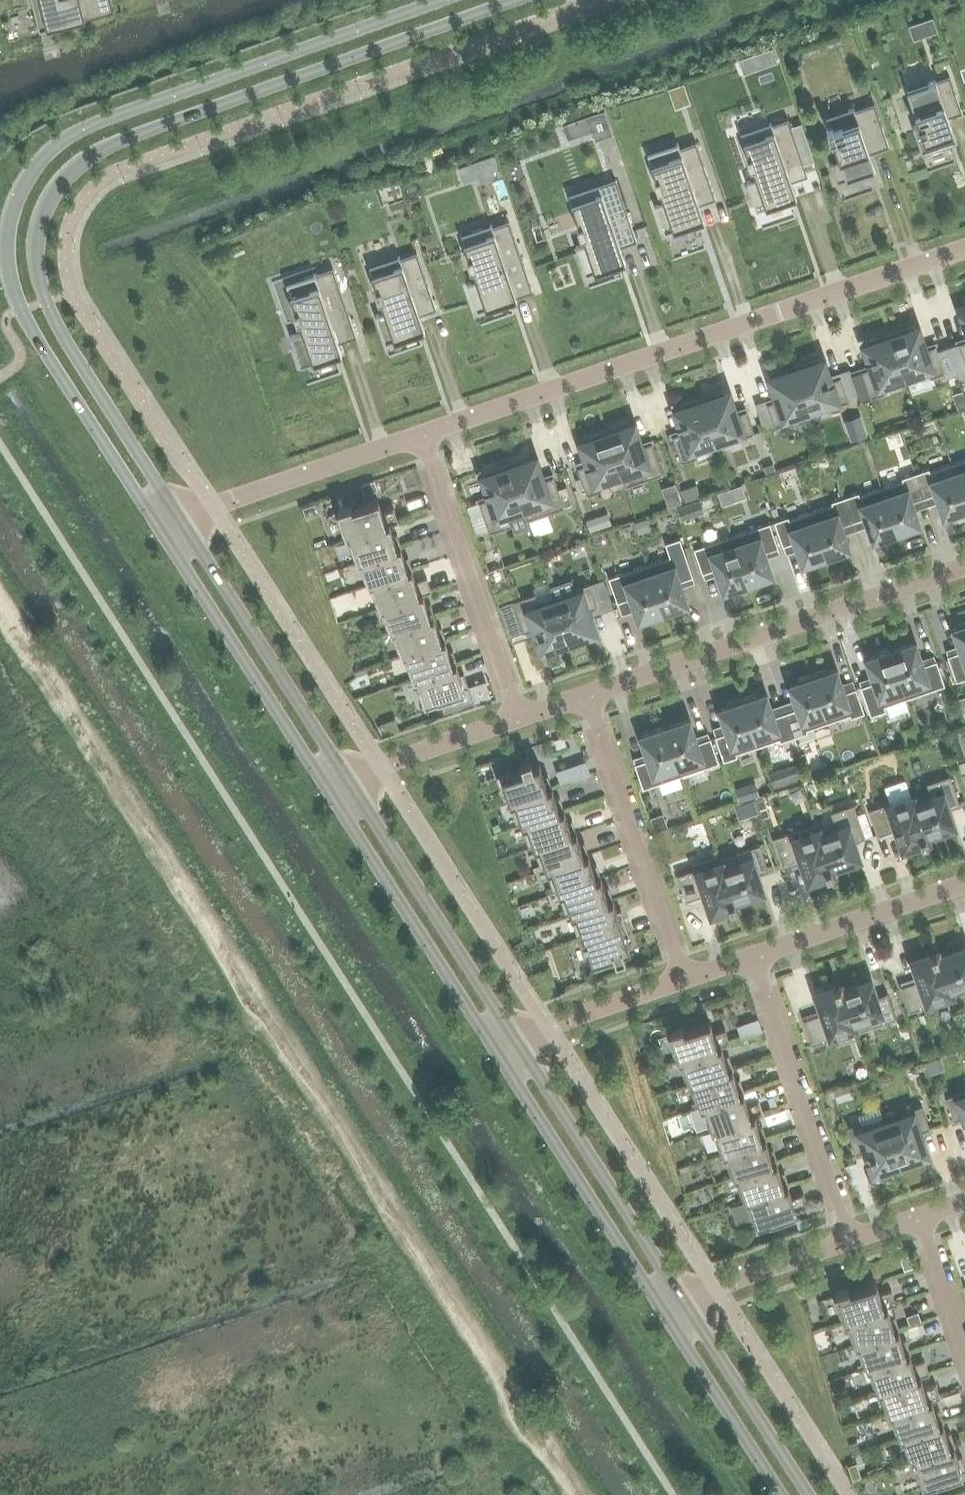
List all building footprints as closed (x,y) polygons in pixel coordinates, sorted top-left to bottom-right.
[(34,8),(46,5),(51,27),(113,11),(111,0),(32,0),(34,8)] [(920,36),(946,28),(942,14),(916,22),(920,36)] [(772,48),(761,52),(765,65),(777,61),(772,48)] [(962,113),(950,76),(929,83),(929,84),(908,91),(910,97),(919,125),(913,127),(921,150),(922,153),(944,146),(957,142),(948,118),(962,113)] [(848,111),(826,119),(828,125),(827,125),(828,127),(826,128),(830,138),(832,138),(840,161),(833,164),(832,163),(831,164),(836,179),(838,182),(862,174),(875,170),(869,153),(888,146),(874,104),(861,108),(855,111),(854,109),(848,111)] [(603,112),(586,118),(594,141),(611,135),(603,112)] [(788,119),(741,135),(755,180),(747,183),(756,211),(788,200),(783,183),(807,175),(788,119)] [(680,155),(651,165),(656,179),(654,180),(658,190),(660,189),(664,202),(655,205),(664,234),(697,223),(704,220),(703,217),(698,203),(713,198),(714,200),(715,199),(696,142),(680,148),(678,144),(676,144),(680,155)] [(484,160),(474,163),(481,182),(491,179),(484,160)] [(579,225),(577,226),(581,236),(583,236),(585,244),(576,247),(586,276),(625,262),(620,247),(637,241),(616,179),(597,185),(601,197),(572,207),(579,225)] [(494,233),(464,243),(469,258),(467,258),(470,269),(472,268),(477,281),(467,284),(477,312),(517,299),(510,280),(527,274),(509,221),(492,227),(494,233)] [(400,265),(372,275),(377,290),(375,290),(378,301),(380,300),(385,313),(375,316),(385,344),(425,331),(419,313),(434,308),(435,310),(436,309),(417,253),(400,258),(400,257),(398,258),(400,265)] [(290,337),(301,367),(342,353),(338,343),(356,337),(333,268),(313,275),(317,287),(291,296),(296,311),(294,312),(297,321),(299,321),(303,332),(290,337)] [(889,332),(905,379),(905,381),(928,373),(930,378),(945,373),(936,346),(934,346),(922,351),(920,345),(913,324),(889,332)] [(861,401),(886,392),(884,387),(905,379),(889,332),(866,340),(874,365),(852,372),(861,401)] [(818,356),(796,364),(811,409),(833,402),(834,406),(849,401),(841,377),(839,377),(839,378),(828,381),(828,380),(826,381),(824,375),(825,375),(818,356)] [(811,409),(796,364),(794,364),(796,369),(774,376),(773,372),(771,372),(778,393),(779,393),(781,399),(769,403),(768,403),(767,404),(775,427),(813,414),(811,409)] [(724,389),(700,397),(715,441),(738,434),(739,438),(754,433),(746,410),(745,411),(732,415),(730,409),(731,409),(724,389)] [(958,409),(964,406),(964,398),(962,390),(953,394),(958,409)] [(715,441),(700,397),(677,405),(682,421),(681,421),(683,426),(684,425),(686,431),(674,435),(672,436),(681,462),(696,457),(693,449),(715,441)] [(860,416),(846,421),(852,439),(866,434),(860,416)] [(606,429),(605,429),(622,478),(624,487),(662,474),(652,443),(650,443),(650,444),(638,448),(636,442),(629,421),(628,421),(629,426),(608,433),(606,429)] [(622,478),(605,429),(582,437),(588,456),(589,455),(591,461),(589,462),(590,463),(579,467),(577,467),(587,495),(602,490),(600,486),(622,478)] [(508,462),(506,463),(523,512),(526,521),(564,508),(553,476),(551,477),(552,477),(539,481),(537,475),(538,475),(531,455),(529,455),(531,460),(509,467),(508,462)] [(769,458),(756,462),(761,475),(774,470),(769,458)] [(951,464),(964,504),(964,459),(951,464)] [(523,512),(506,463),(483,471),(489,487),(488,488),(490,492),(491,491),(493,497),(481,501),(479,502),(490,533),(512,525),(509,517),(523,512)] [(943,517),(951,514),(952,517),(964,513),(964,504),(951,464),(930,471),(929,468),(915,473),(924,498),(935,494),(943,517)] [(902,478),(902,480),(881,488),(897,536),(913,531),(912,527),(920,524),(912,502),(924,498),(915,473),(902,478)] [(375,480),(361,485),(365,494),(378,490),(375,480)] [(697,485),(682,490),(686,501),(700,496),(697,485)] [(731,488),(717,492),(721,502),(734,498),(731,488)] [(881,538),(882,541),(897,536),(881,488),(859,495),(858,492),(845,497),(853,522),(865,518),(873,540),(881,538)] [(841,551),(849,549),(841,526),(853,522),(845,497),(831,502),(832,504),(810,512),(827,560),(842,555),(841,551)] [(336,515),(343,534),(345,533),(347,539),(389,524),(398,521),(393,507),(382,512),(378,500),(367,504),(367,503),(352,509),(351,506),(338,510),(339,514),(336,515)] [(686,502),(674,506),(678,516),(690,512),(686,502)] [(794,542),(802,565),(810,562),(811,565),(827,560),(810,512),(789,519),(788,517),(774,521),(783,546),(794,542)] [(647,518),(635,523),(639,534),(651,530),(647,518)] [(761,581),(761,579),(773,575),(765,552),(778,547),(770,523),(732,536),(749,585),(761,581)] [(359,562),(400,548),(402,547),(397,533),(393,535),(389,524),(347,539),(354,557),(356,556),(358,562),(359,562)] [(715,569),(723,591),(747,583),(748,585),(749,585),(732,536),(694,549),(702,573),(715,569)] [(680,538),(665,543),(670,557),(647,565),(663,614),(664,614),(664,612),(687,604),(680,581),(693,576),(680,538)] [(370,585),(411,571),(413,570),(408,557),(404,558),(400,548),(359,562),(365,580),(367,579),(369,585),(370,585)] [(609,578),(617,602),(630,598),(638,621),(650,617),(650,618),(663,614),(647,565),(609,578)] [(381,608),(423,594),(431,591),(427,577),(415,581),(411,571),(370,585),(376,603),(378,603),(380,609),(381,608)] [(577,593),(558,599),(573,645),(593,638),(584,611),(598,607),(590,583),(575,589),(577,593)] [(573,645),(558,599),(539,606),(535,593),(513,601),(523,632),(537,628),(539,633),(538,634),(540,638),(540,637),(546,654),(573,645)] [(392,632),(434,618),(435,617),(430,603),(426,604),(423,594),(381,608),(387,627),(389,626),(391,632),(392,632)] [(403,655),(445,641),(446,640),(441,626),(437,628),(434,618),(392,632),(398,650),(400,649),(403,655)] [(957,624),(958,627),(953,629),(961,651),(947,656),(956,681),(964,678),(964,621),(957,624)] [(414,678),(456,664),(457,664),(452,650),(448,651),(445,641),(403,655),(409,673),(412,672),(414,678)] [(945,685),(936,661),(923,665),(915,642),(891,650),(891,649),(890,649),(907,698),(945,685)] [(874,682),(861,687),(870,715),(886,710),(884,706),(907,698),(890,649),(877,653),(878,655),(866,659),(874,682)] [(456,664),(414,678),(420,696),(422,696),(424,702),(425,702),(426,706),(446,699),(445,695),(469,687),(468,684),(467,684),(464,673),(459,674),(456,664)] [(828,722),(850,715),(851,717),(864,713),(856,688),(844,692),(836,669),(828,672),(827,669),(812,674),(828,722)] [(785,712),(794,737),(807,732),(806,729),(828,722),(812,674),(796,679),(797,683),(789,685),(797,708),(785,712)] [(794,737),(785,712),(774,716),(766,693),(758,696),(757,693),(741,698),(758,746),(779,739),(780,741),(794,737)] [(741,698),(726,703),(727,707),(719,709),(727,732),(715,736),(723,761),(737,756),(736,753),(758,746),(741,698)] [(665,728),(665,726),(664,726),(681,775),(719,762),(710,738),(697,743),(689,720),(665,728)] [(648,759),(635,764),(643,788),(681,775),(664,726),(651,731),(652,732),(640,736),(648,759)] [(563,737),(553,741),(556,750),(566,746),(563,737)] [(961,744),(950,748),(954,759),(964,755),(961,744)] [(567,780),(597,769),(592,756),(562,768),(567,780)] [(499,805),(499,806),(510,802),(510,801),(552,787),(552,786),(551,786),(547,774),(544,775),(539,764),(533,766),(531,759),(521,763),(523,770),(502,777),(508,794),(510,801),(499,805)] [(798,763),(783,768),(789,784),(804,779),(798,763)] [(960,806),(950,776),(927,784),(930,793),(912,799),(926,841),(927,841),(925,835),(952,825),(947,809),(958,806),(959,806),(960,806)] [(556,798),(552,787),(510,801),(510,802),(499,806),(515,801),(522,824),(564,810),(564,809),(559,797),(556,798)] [(756,797),(760,810),(767,807),(763,795),(756,797)] [(868,810),(877,836),(878,836),(878,835),(897,829),(903,848),(921,842),(926,841),(912,799),(891,806),(889,803),(868,810)] [(831,812),(835,825),(817,831),(832,873),(830,867),(832,866),(858,858),(852,842),(864,838),(865,838),(854,804),(831,812)] [(535,846),(576,832),(576,831),(572,819),(568,820),(564,810),(522,824),(523,825),(527,823),(535,846)] [(666,812),(654,816),(658,828),(670,824),(666,812)] [(769,816),(762,819),(765,828),(772,825),(769,816)] [(686,823),(674,827),(678,838),(685,836),(688,829),(686,823)] [(832,873),(817,831),(815,824),(793,831),(772,838),(783,868),(784,868),(784,867),(802,861),(809,880),(827,874),(827,875),(832,873)] [(539,846),(547,869),(589,855),(588,854),(584,841),(580,843),(576,832),(535,846),(535,847),(539,846)] [(768,871),(759,845),(736,853),(738,858),(721,864),(735,906),(736,906),(734,900),(736,899),(761,891),(756,875),(767,871),(767,872),(768,871)] [(557,885),(559,891),(601,877),(600,876),(596,864),(592,865),(589,855),(547,869),(547,870),(551,868),(557,885)] [(735,906),(721,864),(717,855),(693,864),(695,869),(677,875),(686,901),(687,901),(687,900),(706,894),(712,913),(730,907),(730,908),(735,906)] [(569,908),(571,914),(613,899),(612,899),(608,886),(604,888),(601,877),(559,891),(559,892),(563,891),(569,908)] [(557,885),(546,889),(548,895),(559,891),(557,885)] [(576,913),(583,936),(625,922),(620,909),(617,910),(613,899),(571,914),(571,915),(576,913)] [(569,908),(560,911),(562,917),(571,914),(569,908)] [(629,935),(625,922),(583,936),(585,940),(583,940),(584,945),(586,944),(592,960),(613,953),(616,961),(626,957),(623,950),(630,948),(626,937),(629,935)] [(938,958),(936,952),(950,994),(964,989),(964,949),(938,958)] [(900,986),(909,1012),(930,1005),(929,1001),(950,994),(936,952),(931,954),(913,961),(920,980),(901,986),(901,985),(900,986)] [(869,981),(842,991),(840,985),(839,985),(853,1027),(854,1027),(852,1022),(869,1016),(873,1027),(896,1019),(887,992),(886,993),(874,997),(869,981)] [(803,1019),(812,1045),(833,1038),(832,1034),(853,1027),(839,985),(834,987),(834,988),(817,994),(823,1013),(804,1019),(804,1018),(803,1019)] [(709,1021),(683,1030),(683,1028),(669,1032),(670,1035),(658,1039),(658,1040),(668,1037),(674,1055),(676,1054),(678,1060),(729,1042),(725,1029),(713,1033),(709,1021)] [(689,1083),(733,1068),(728,1055),(725,1056),(721,1046),(730,1043),(729,1042),(678,1060),(678,1061),(679,1060),(685,1079),(687,1078),(689,1083)] [(700,1107),(744,1092),(740,1078),(736,1080),(732,1069),(733,1069),(733,1068),(689,1083),(690,1084),(696,1102),(699,1101),(700,1107)] [(849,1084),(834,1088),(837,1101),(853,1096),(849,1084)] [(744,1092),(700,1107),(701,1107),(707,1125),(710,1124),(712,1130),(763,1112),(758,1099),(747,1103),(743,1093),(744,1092)] [(962,1096),(960,1092),(945,1097),(953,1120),(964,1116),(964,1095),(962,1096)] [(925,1159),(916,1133),(930,1128),(922,1105),(907,1110),(908,1115),(886,1123),(901,1168),(925,1159)] [(763,1113),(763,1112),(712,1130),(718,1148),(721,1148),(723,1153),(766,1138),(762,1125),(758,1126),(754,1116),(763,1113)] [(901,1168),(886,1123),(864,1130),(861,1122),(846,1127),(855,1154),(869,1149),(871,1155),(870,1155),(871,1159),(872,1159),(878,1176),(901,1168)] [(765,1139),(767,1139),(766,1138),(723,1153),(723,1154),(730,1172),(732,1171),(734,1176),(778,1161),(773,1148),(769,1150),(765,1139)] [(776,1163),(778,1162),(778,1161),(734,1176),(734,1177),(735,1177),(741,1195),(743,1194),(745,1199),(789,1185),(784,1171),(780,1173),(776,1163)] [(752,1218),(754,1217),(756,1224),(758,1227),(778,1221),(776,1217),(808,1206),(807,1203),(803,1192),(791,1196),(788,1186),(789,1185),(745,1199),(745,1200),(746,1200),(752,1218)] [(823,1211),(809,1216),(813,1225),(826,1220),(823,1211)] [(808,1215),(796,1219),(799,1227),(810,1223),(808,1215)] [(842,1315),(844,1321),(895,1303),(891,1290),(880,1294),(876,1282),(824,1300),(824,1301),(834,1298),(840,1316),(842,1315)] [(896,1304),(895,1303),(844,1321),(845,1321),(851,1339),(854,1338),(855,1344),(899,1329),(895,1316),(890,1317),(887,1307),(896,1304)] [(910,1352),(906,1339),(901,1340),(898,1330),(899,1330),(899,1329),(855,1344),(856,1345),(856,1344),(862,1363),(865,1362),(867,1367),(910,1352)] [(878,1391),(929,1373),(924,1360),(913,1364),(909,1353),(910,1353),(910,1352),(867,1367),(867,1368),(873,1386),(876,1385),(878,1391)] [(887,1408),(889,1414),(940,1396),(935,1383),(924,1387),(920,1377),(929,1373),(878,1391),(885,1409),(887,1408)] [(898,1432),(900,1437),(944,1422),(939,1409),(935,1410),(932,1400),(940,1397),(940,1396),(889,1414),(890,1414),(896,1432),(898,1432)] [(909,1455),(911,1460),(955,1445),(950,1432),(946,1433),(943,1423),(944,1423),(944,1422),(900,1437),(900,1438),(901,1437),(907,1455),(909,1455)] [(955,1445),(911,1460),(911,1461),(912,1461),(918,1479),(920,1478),(922,1485),(922,1484),(924,1488),(943,1481),(942,1478),(964,1470),(964,1465),(961,1455),(957,1456),(954,1446),(955,1446),(955,1445)] [(858,1463),(848,1466),(852,1476),(862,1473),(858,1463)]
